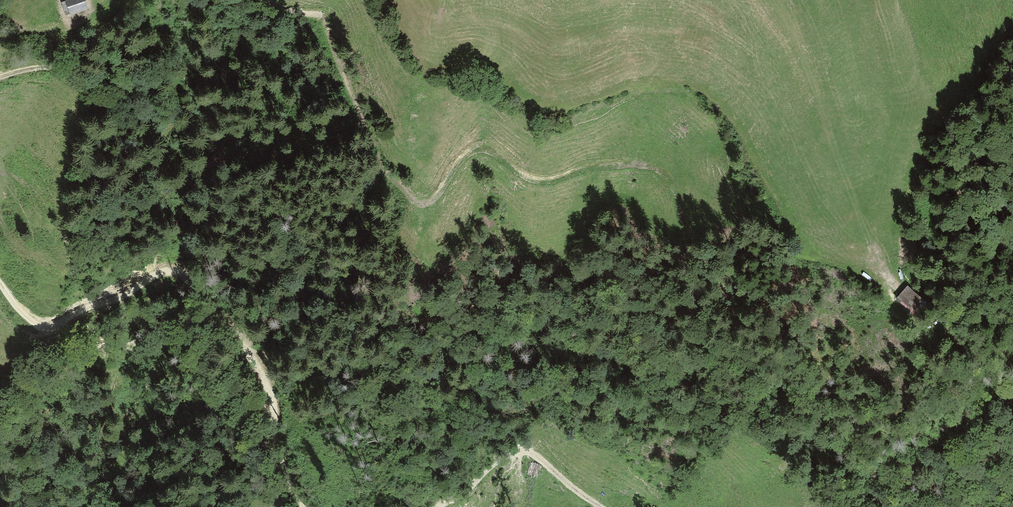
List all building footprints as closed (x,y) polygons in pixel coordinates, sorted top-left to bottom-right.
[(69,4),(74,16),(91,10),(87,0),(79,0),(69,4)] [(927,302),(907,286),(896,299),(916,315),(927,302)]
